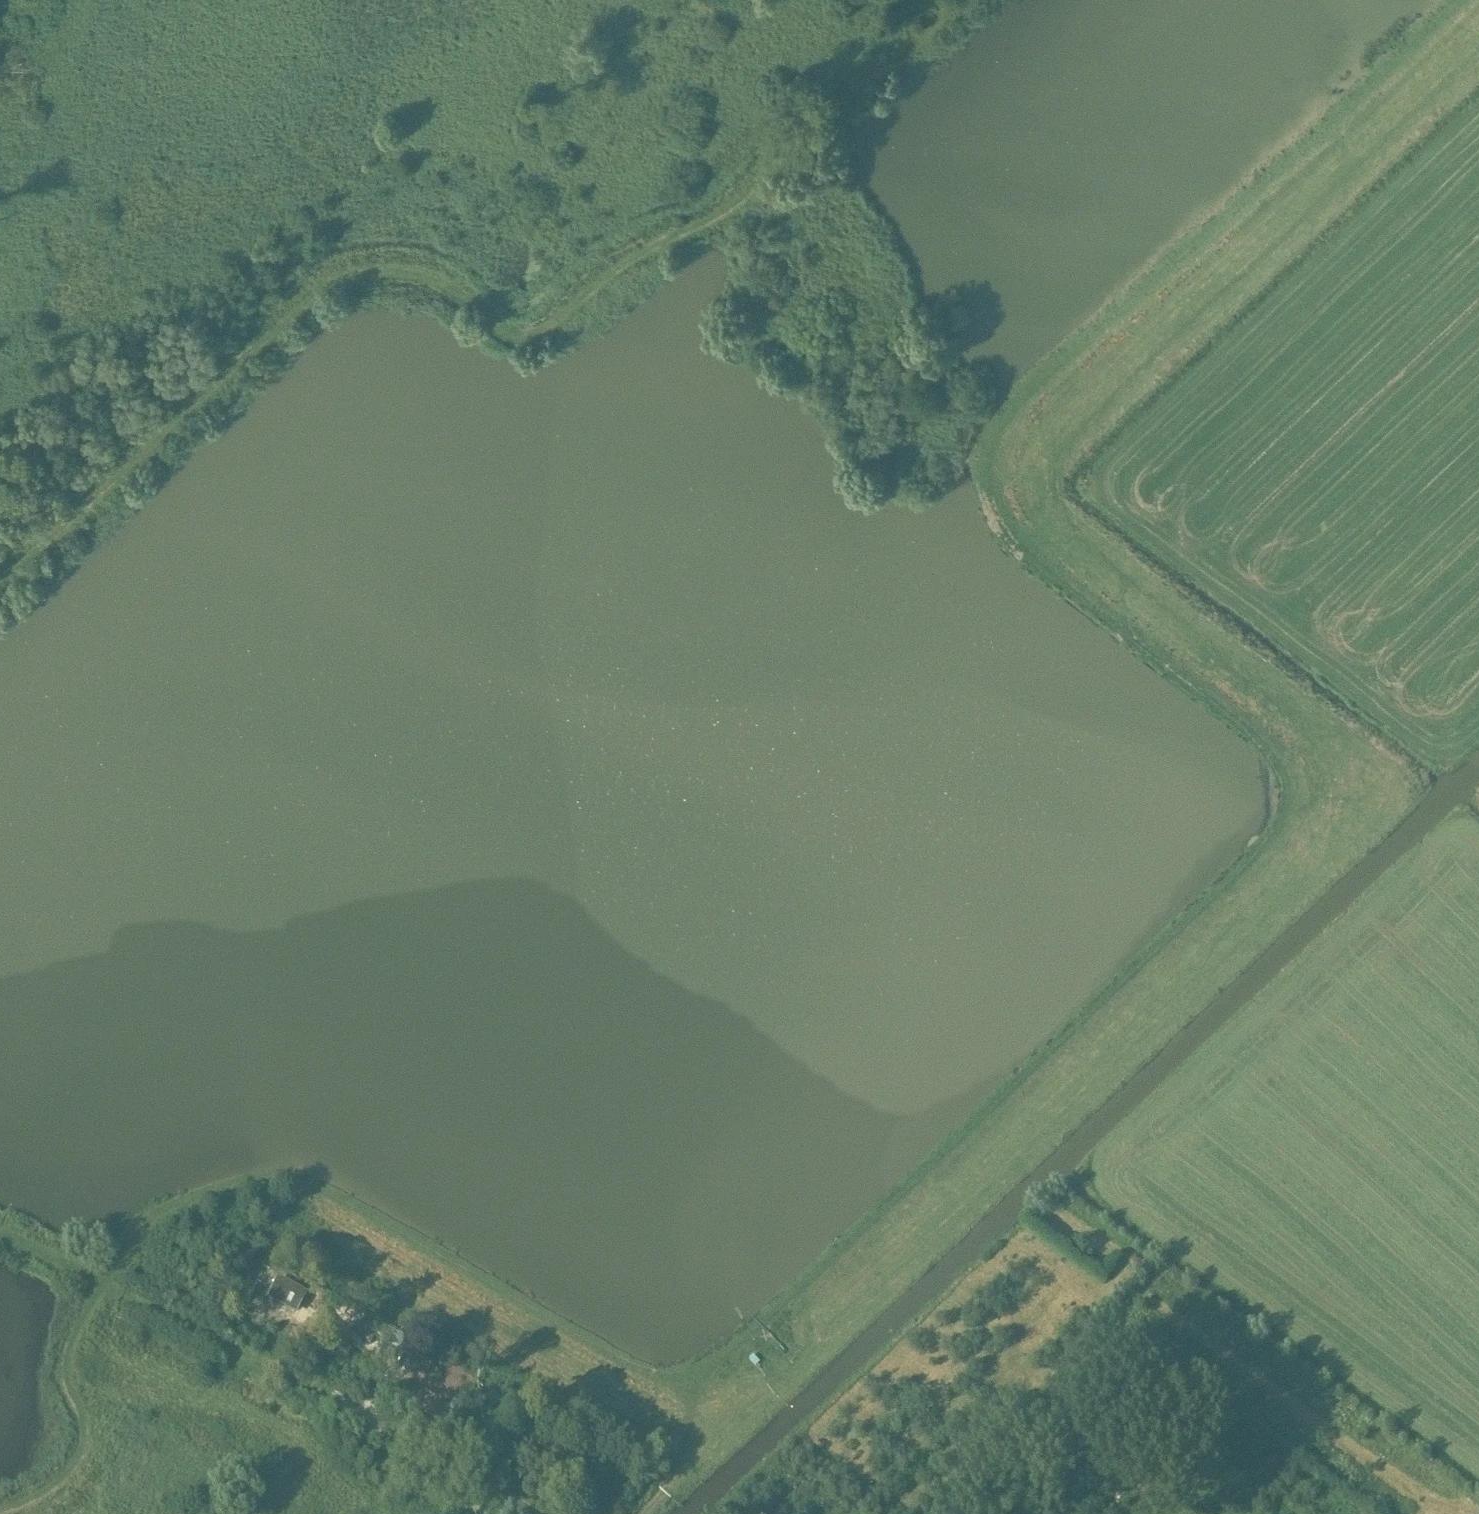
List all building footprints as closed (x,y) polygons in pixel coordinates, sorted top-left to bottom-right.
[(292,1311),(302,1291),(276,1277),(265,1297),(292,1311)]
